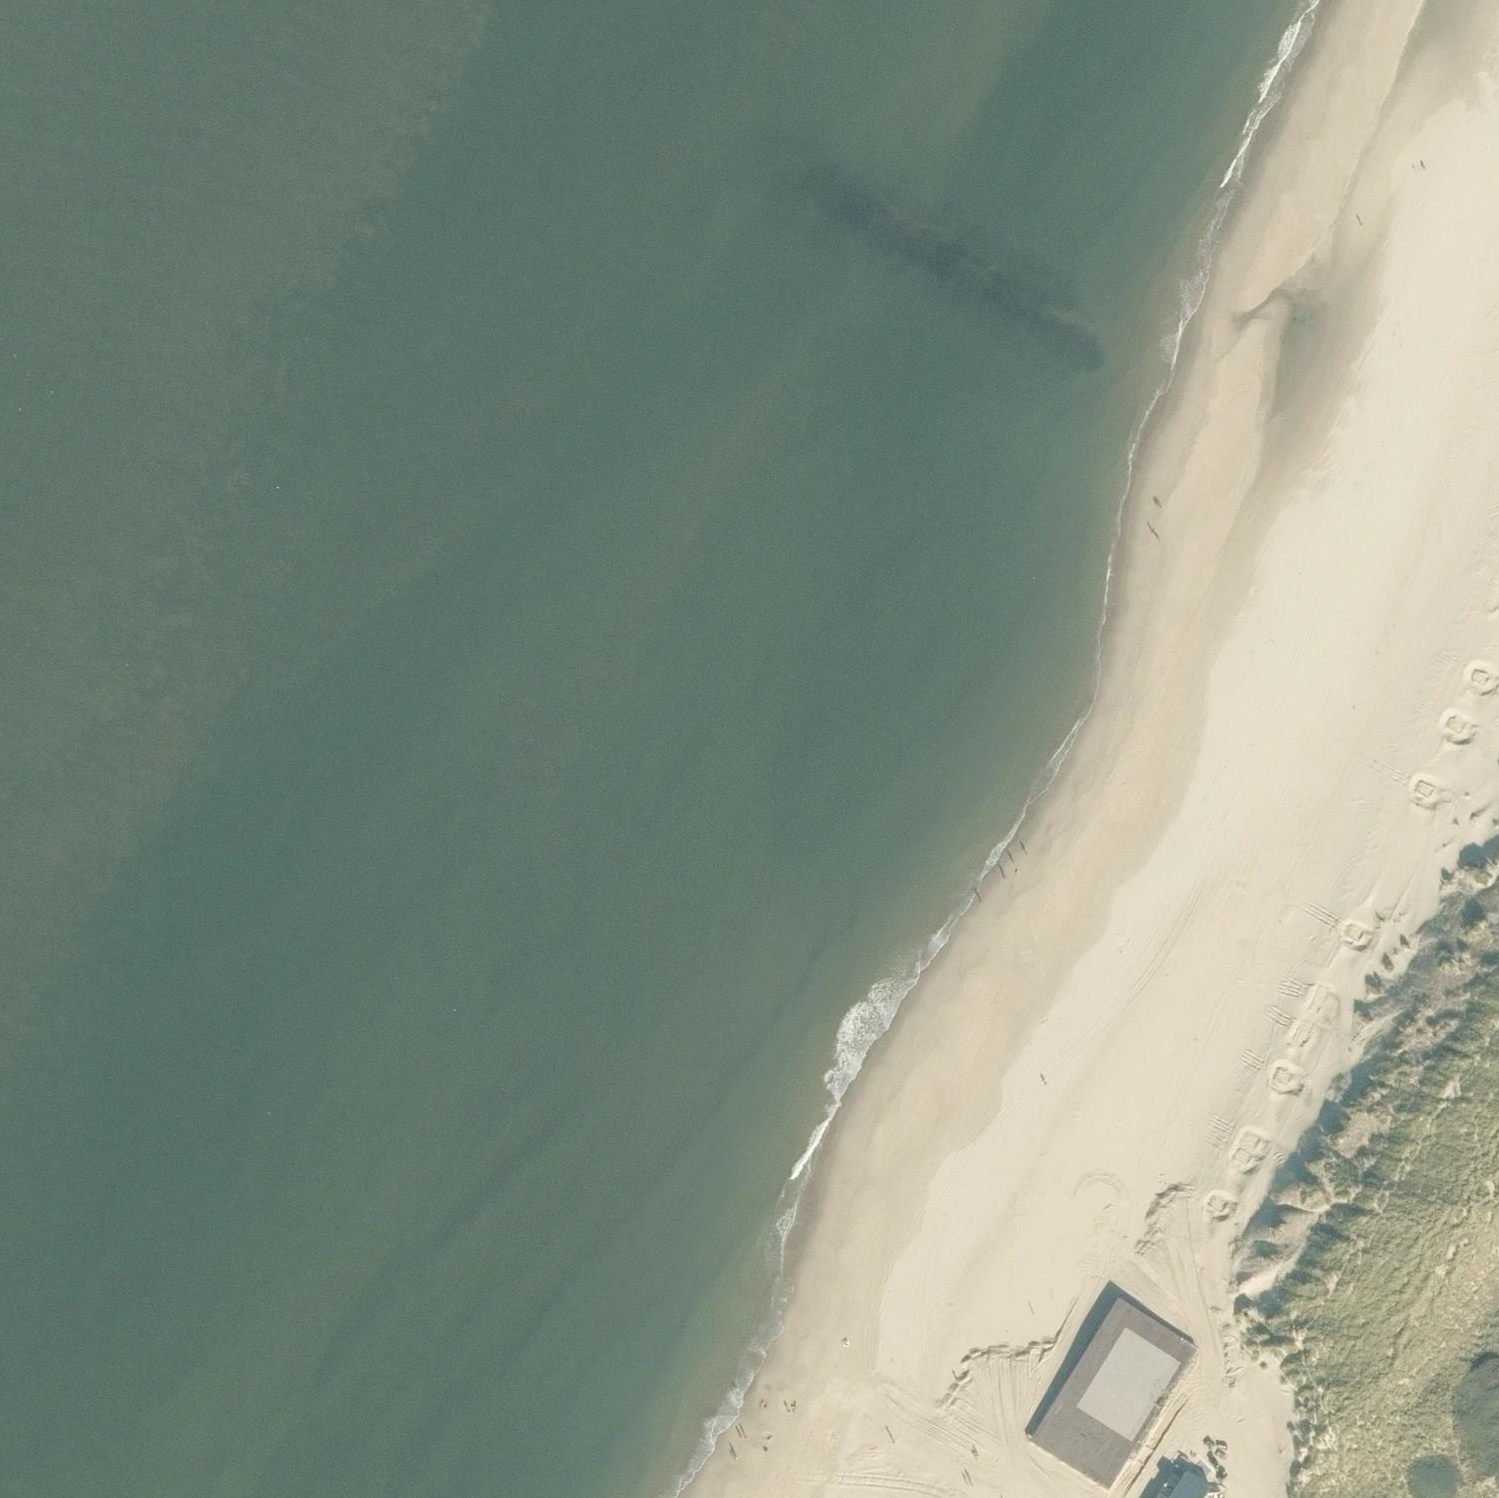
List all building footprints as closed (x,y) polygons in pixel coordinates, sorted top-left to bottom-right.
[(1119,1327),(1070,1405),(1125,1439),(1174,1360),(1119,1327)]
